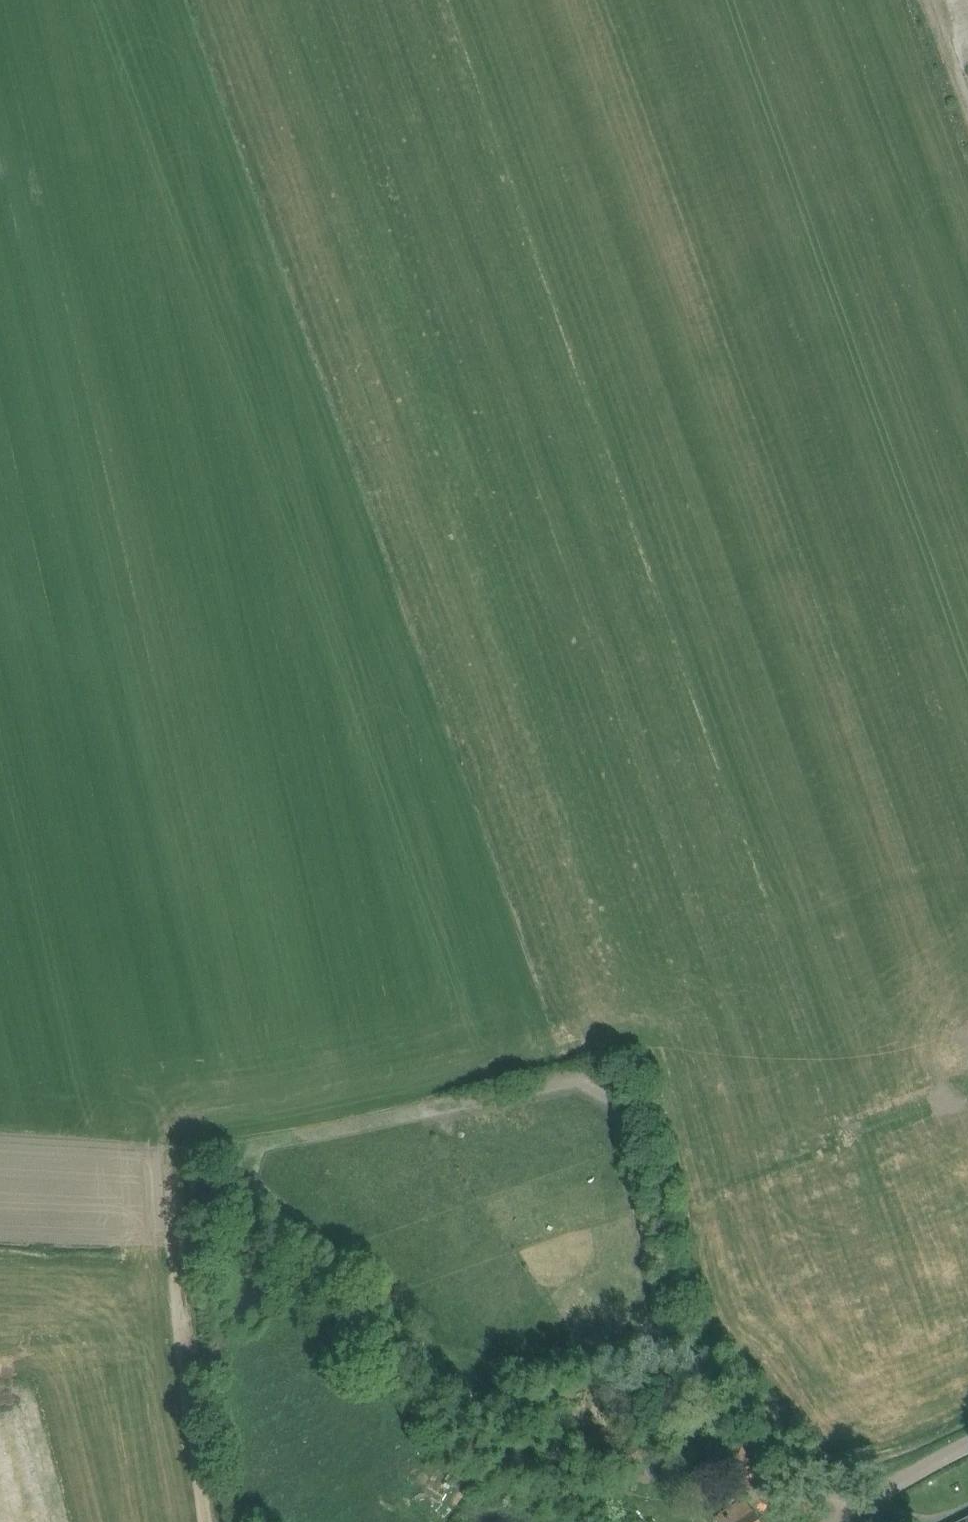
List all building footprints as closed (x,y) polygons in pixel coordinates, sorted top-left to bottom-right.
[(726,1451),(732,1460),(736,1458),(743,1470),(739,1472),(743,1478),(762,1467),(745,1439),(726,1451)] [(757,1515),(754,1510),(754,1511),(746,1498),(718,1516),(723,1521),(762,1521),(757,1515)]
